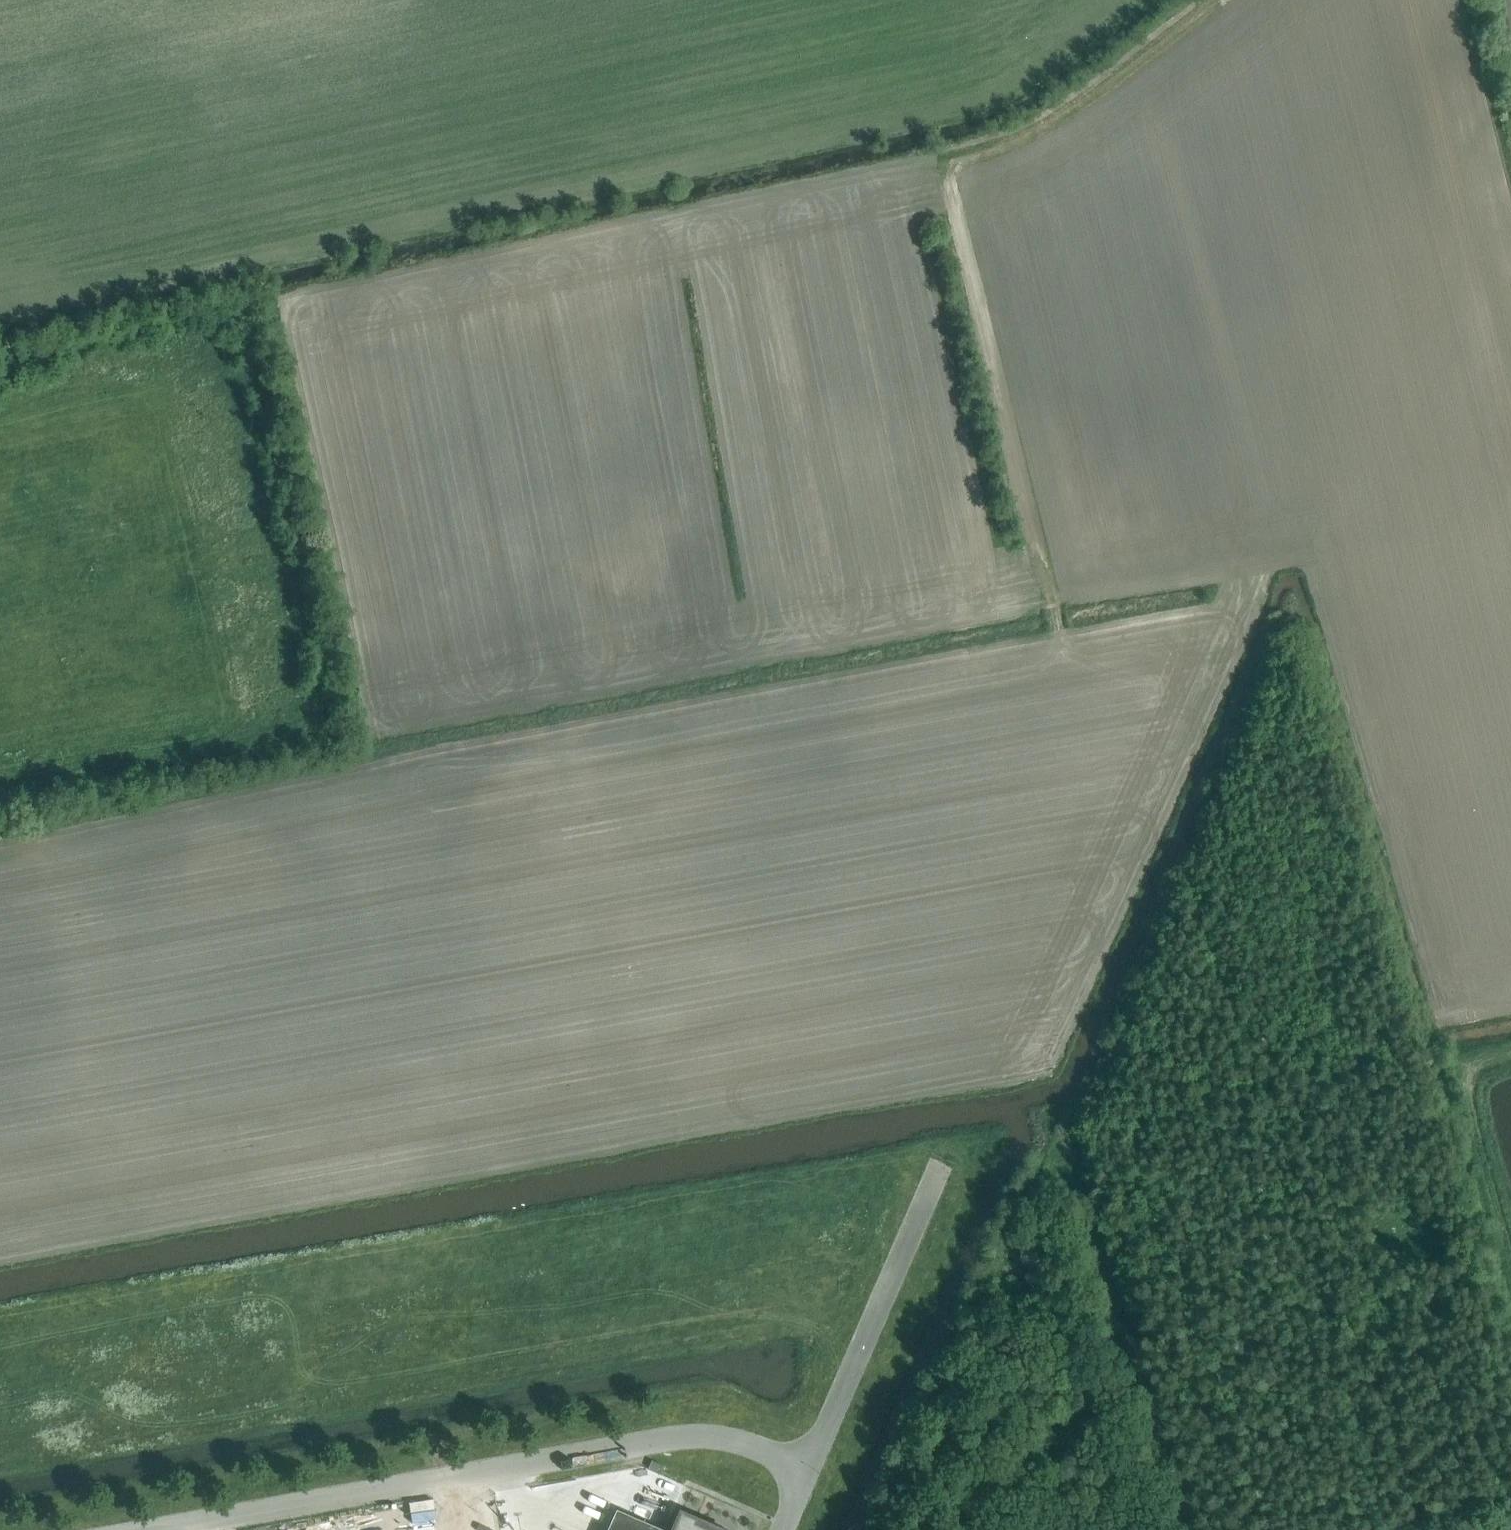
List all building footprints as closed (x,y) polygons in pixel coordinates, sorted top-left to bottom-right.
[(617,1509),(608,1529),(665,1529),(617,1509)] [(704,1520),(702,1526),(695,1523),(697,1517),(681,1510),(672,1529),(726,1529),(704,1520)]
